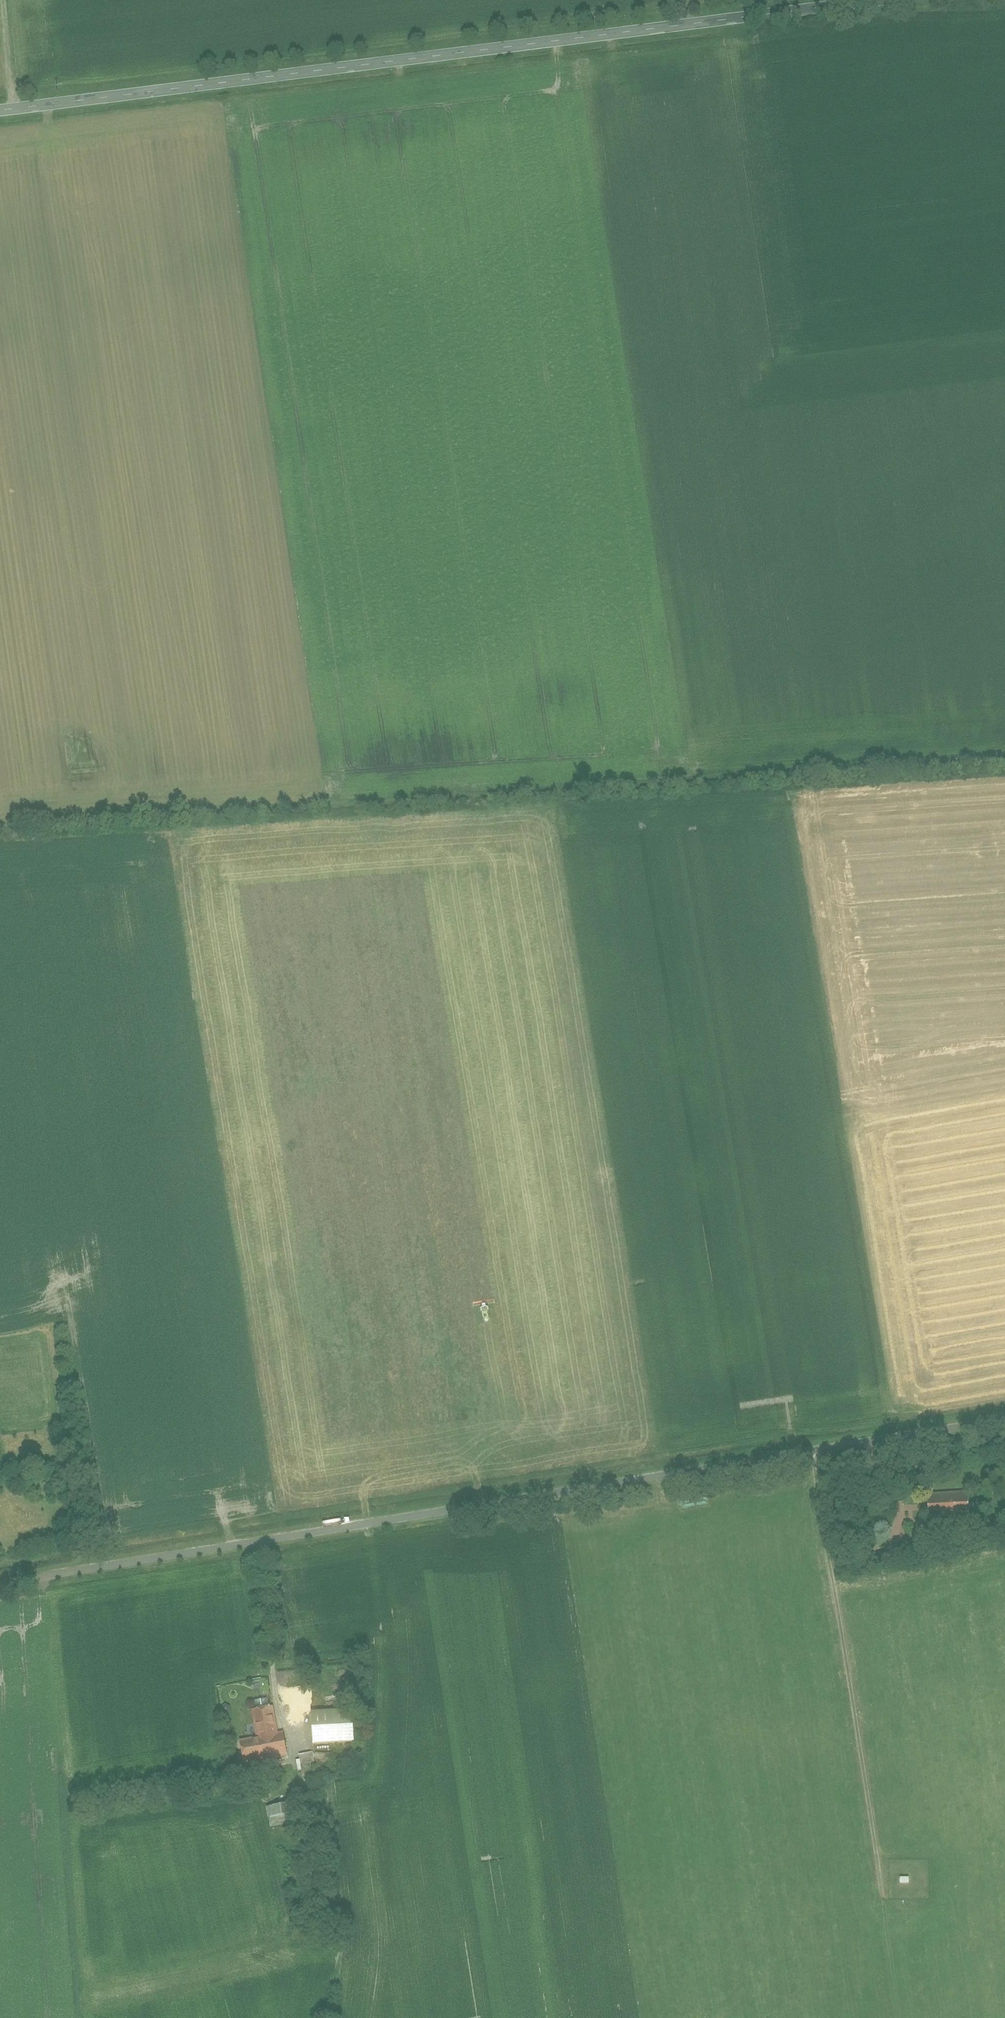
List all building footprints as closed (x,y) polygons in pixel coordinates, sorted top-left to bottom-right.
[(925,1495),(925,1524),(970,1524),(970,1495),(925,1495)] [(236,1745),(239,1765),(283,1759),(280,1736),(273,1737),(269,1709),(262,1710),(261,1701),(252,1702),(253,1712),(250,1712),(254,1743),(236,1745)] [(287,1704),(289,1723),(306,1721),(305,1702),(287,1704)] [(309,1716),(309,1747),(352,1747),(351,1715),(309,1716)] [(293,1759),(296,1775),(313,1772),(310,1756),(293,1759)] [(275,1768),(288,1766),(287,1760),(274,1762),(275,1768)] [(331,1760),(315,1762),(316,1771),(332,1770),(331,1760)] [(284,1820),(284,1803),(265,1805),(267,1822),(284,1820)]
